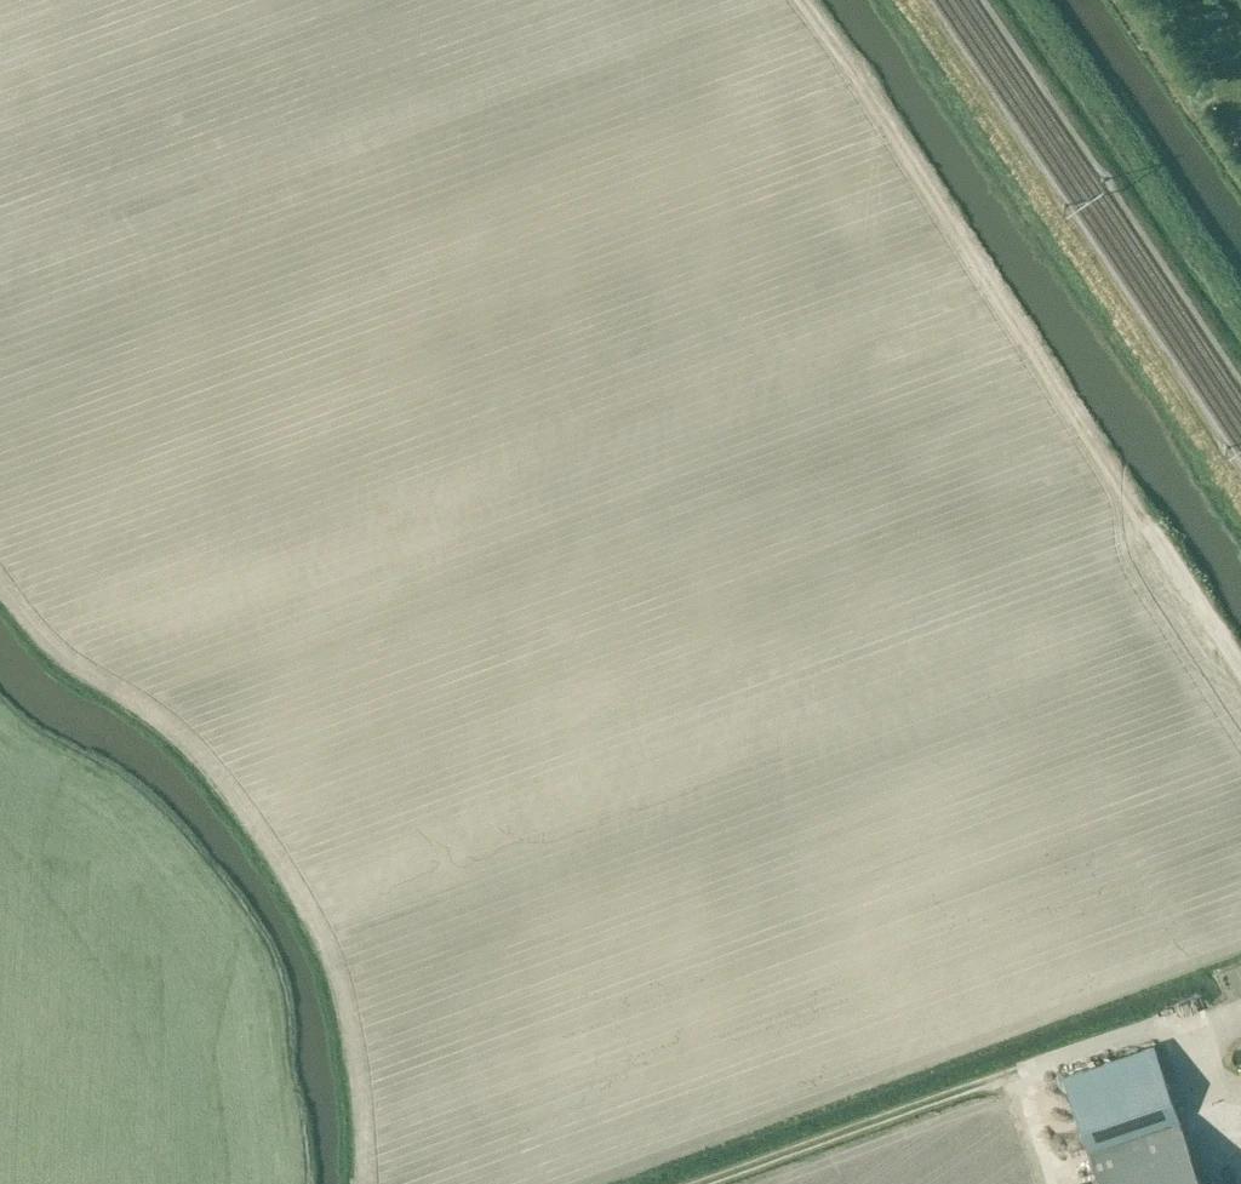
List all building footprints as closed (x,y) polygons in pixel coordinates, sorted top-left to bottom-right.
[(1175,1109),(1153,1046),(1062,1076),(1088,1151),(1099,1183),(1201,1183),(1179,1120),(1193,1115),(1189,1104),(1175,1109)]
